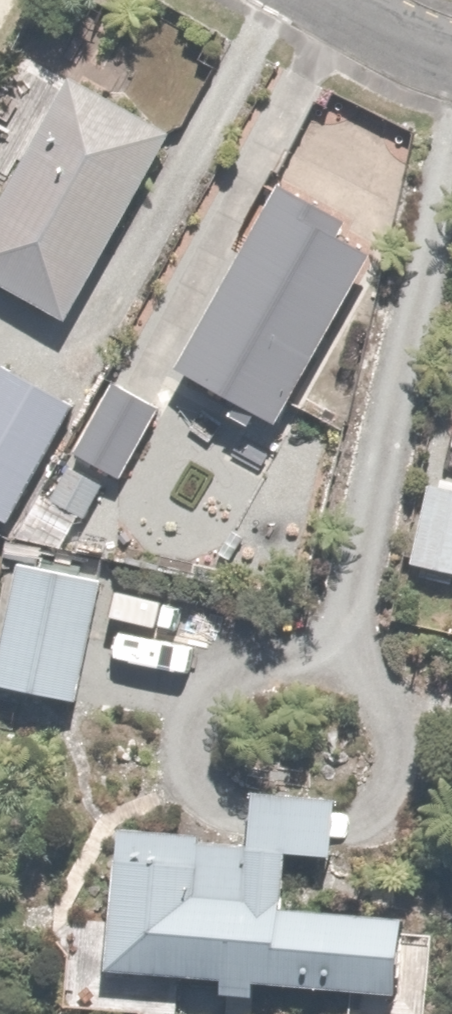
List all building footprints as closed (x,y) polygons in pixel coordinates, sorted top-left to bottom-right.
[(74,85),(0,210),(0,307),(12,287),(65,319),(170,142),(74,85)] [(349,237),(358,220),(285,179),(180,371),(283,428),(379,253),(349,237)] [(3,366),(0,372),(0,520),(11,526),(78,409),(3,366)] [(154,410),(112,388),(49,503),(90,526),(154,410)] [(437,457),(414,566),(451,574),(451,460),(437,457)] [(16,559),(0,652),(0,687),(86,703),(109,576),(16,559)] [(117,832),(110,974),(405,990),(409,916),(290,910),(293,852),(336,854),(339,796),(257,792),(254,839),(117,832)]
